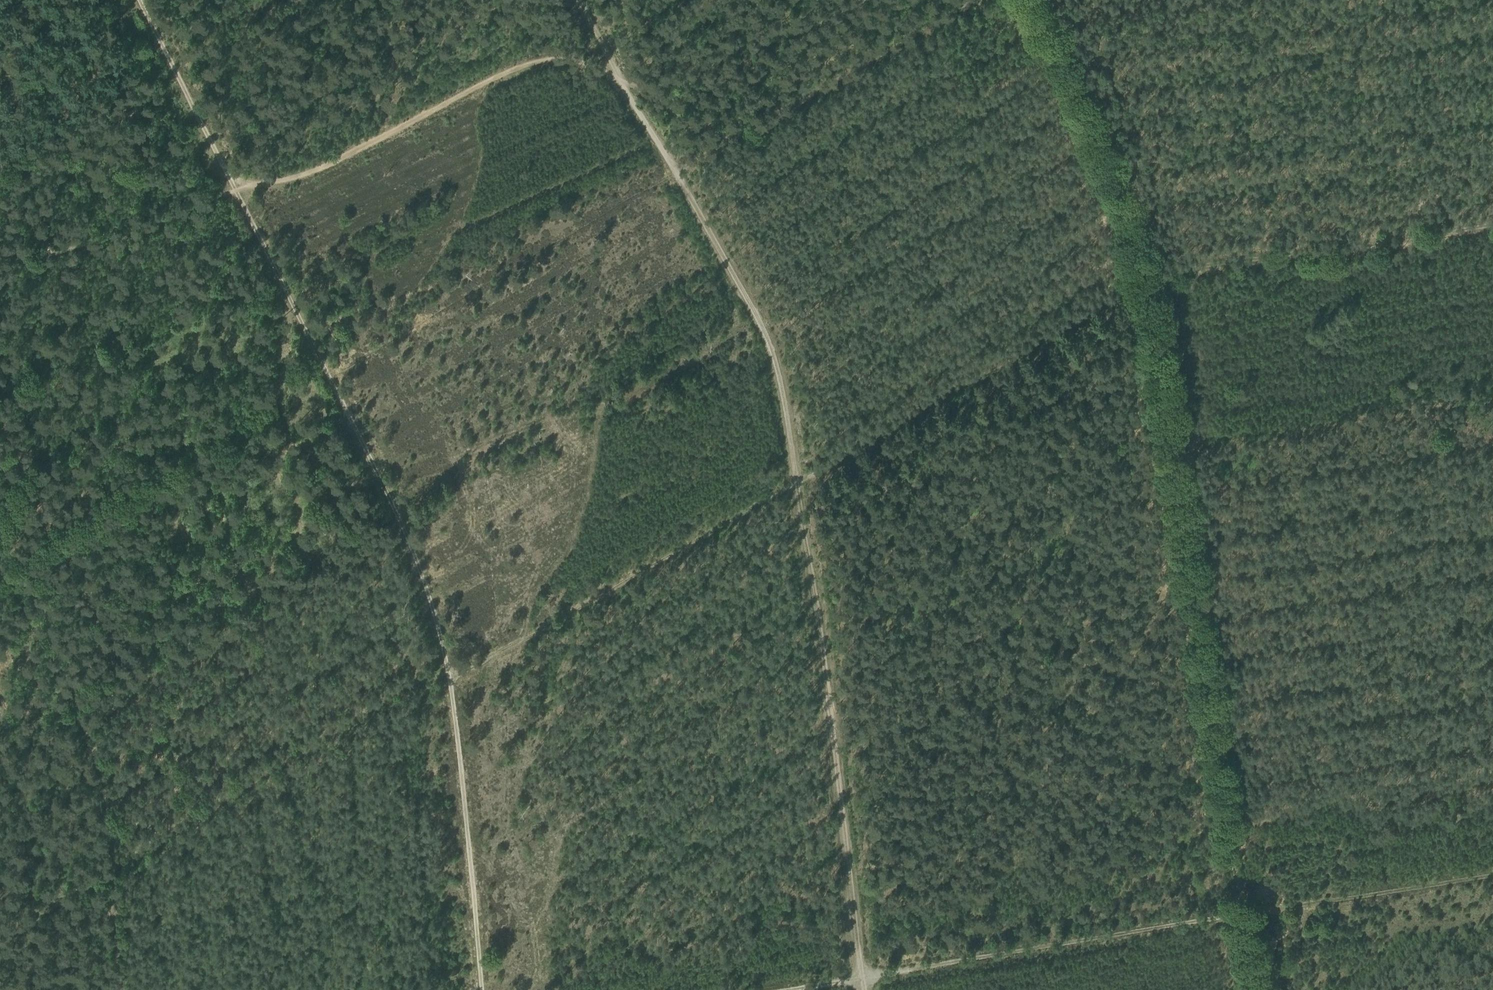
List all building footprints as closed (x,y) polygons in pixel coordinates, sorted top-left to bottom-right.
[(271,480),(268,473),(261,476),(264,483),(271,480)]
